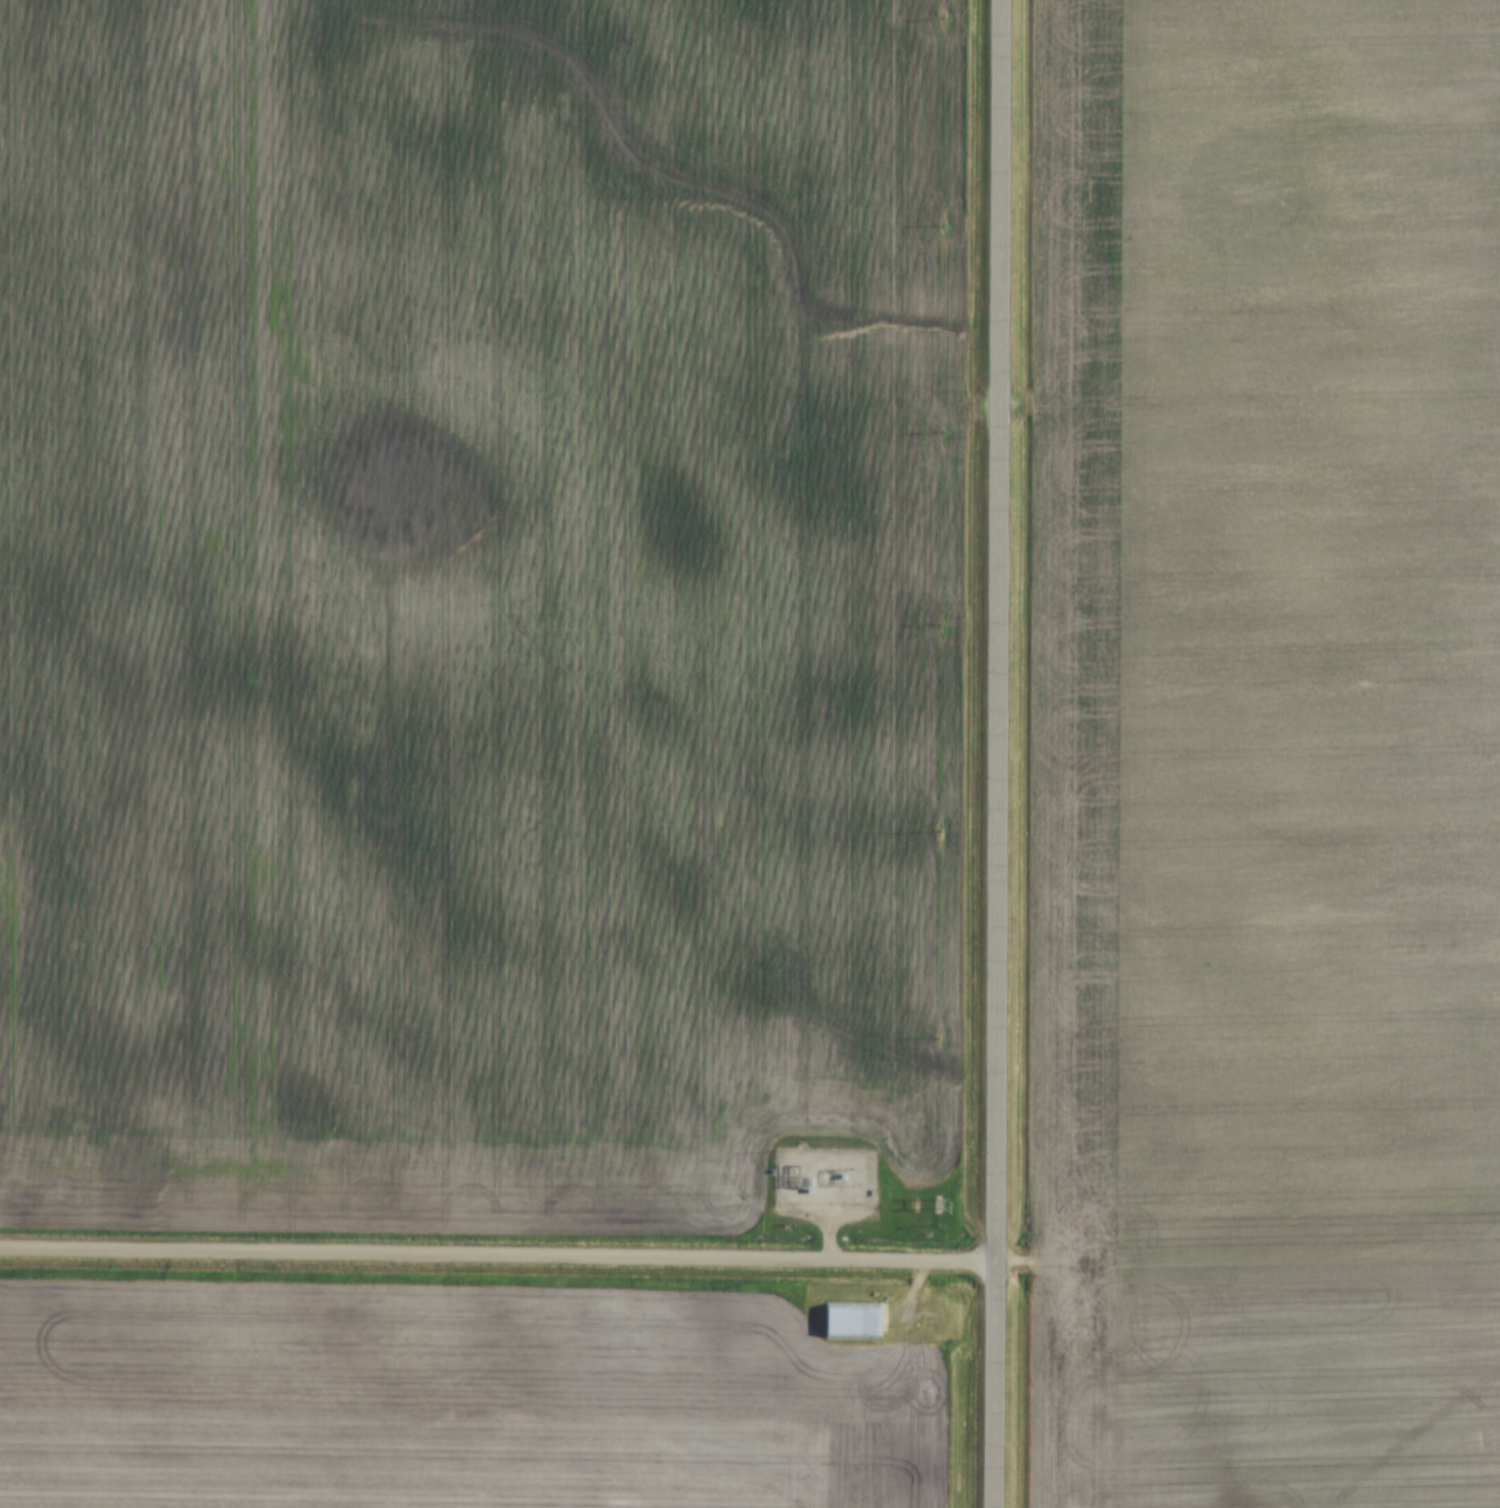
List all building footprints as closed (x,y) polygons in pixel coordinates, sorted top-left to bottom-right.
[(808,1149),(798,1149),(798,1177),(808,1177),(808,1149)] [(822,1303),(878,1303),(878,1339),(822,1339),(822,1303)]
